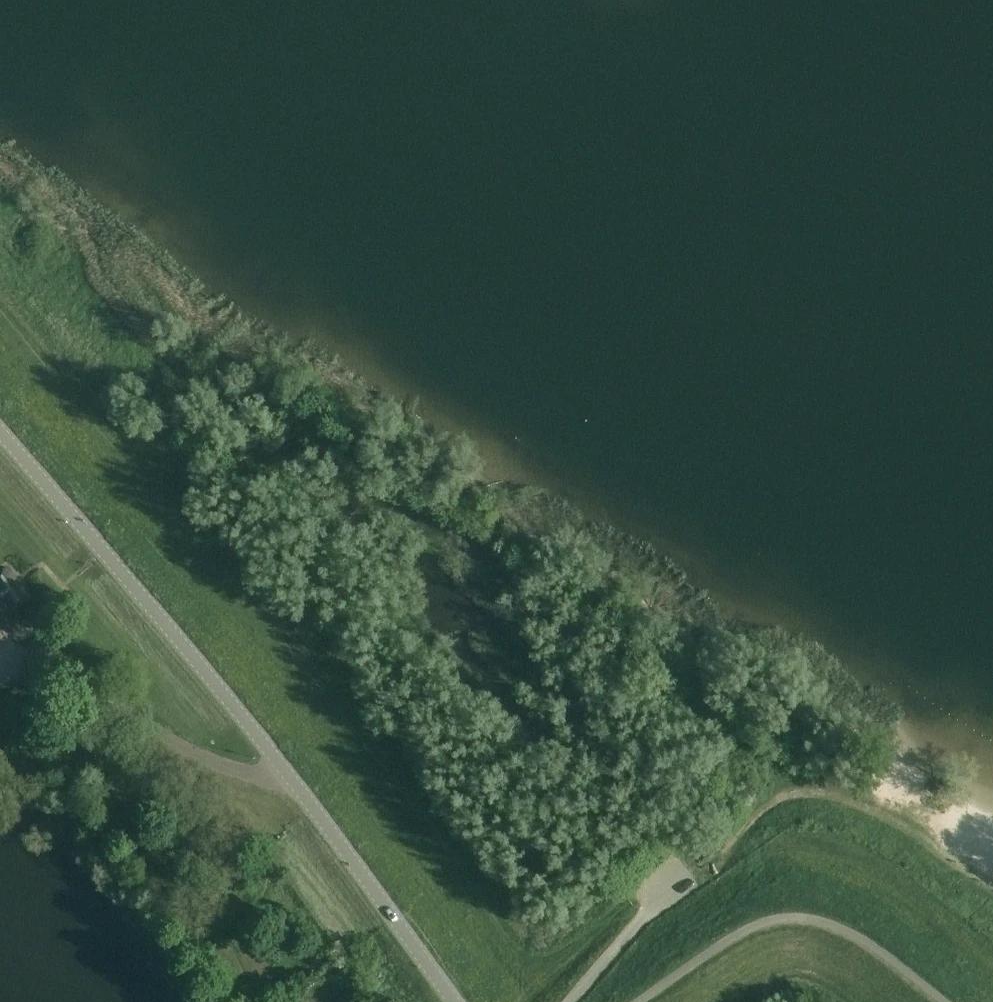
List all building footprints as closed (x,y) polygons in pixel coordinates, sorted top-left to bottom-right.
[(30,598),(8,567),(0,573),(0,619),(30,598)] [(322,979),(299,998),(302,1001),(341,1001),(322,979)]
